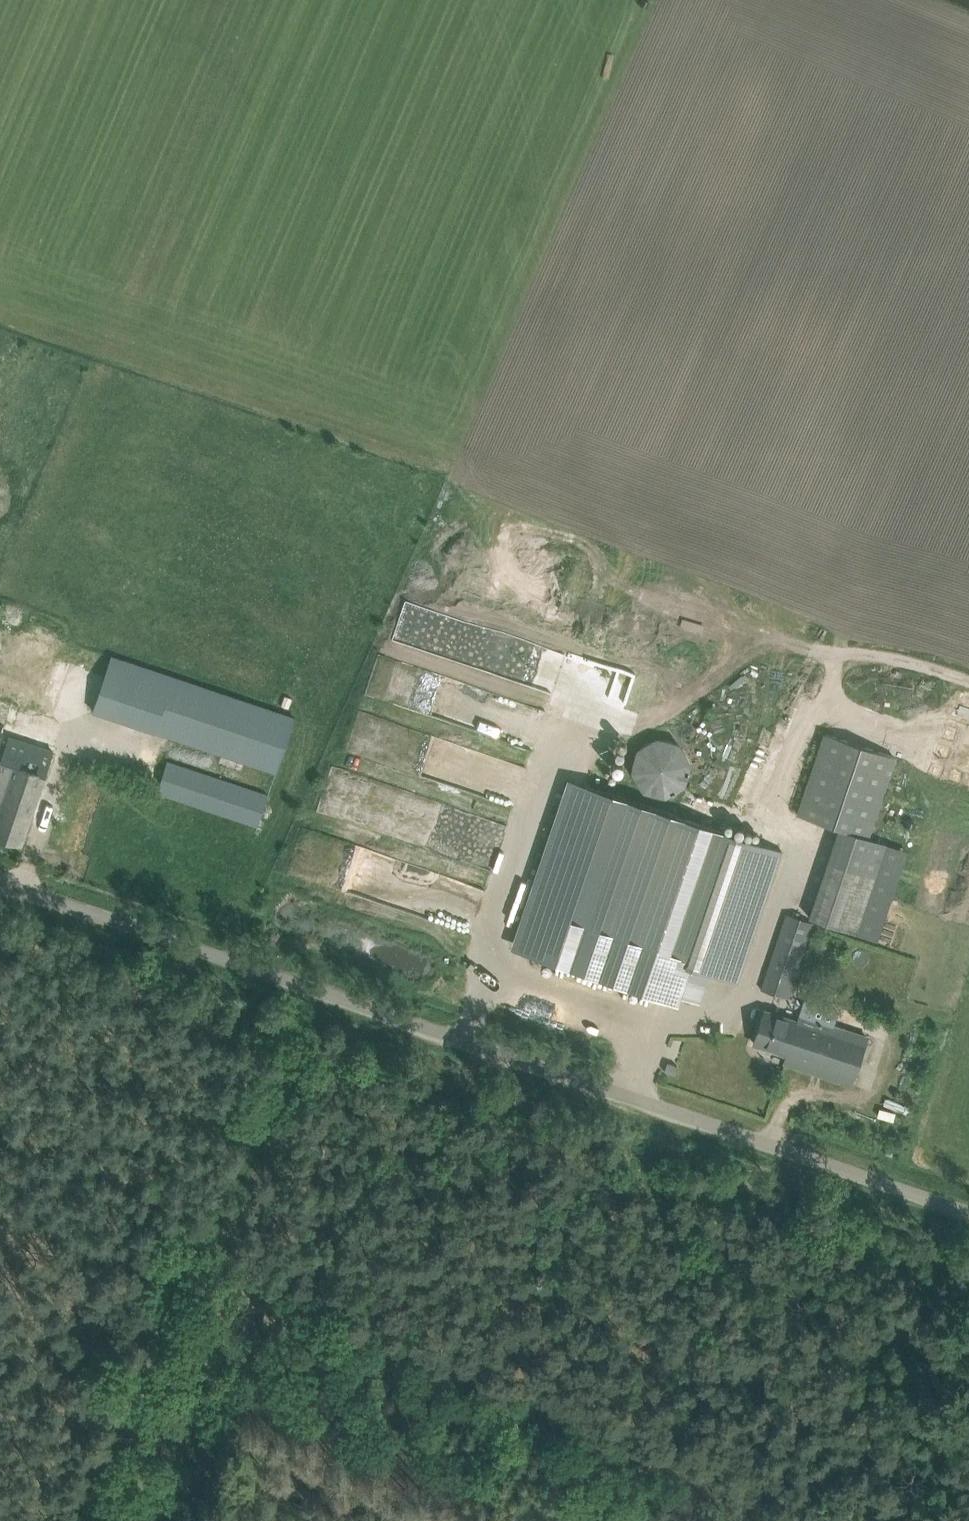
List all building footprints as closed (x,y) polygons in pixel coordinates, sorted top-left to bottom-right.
[(296,717),(113,655),(94,711),(156,731),(155,733),(277,774),(296,717)] [(810,917),(857,933),(887,844),(870,838),(897,757),(825,733),(798,814),(840,828),(810,917)] [(0,809),(0,834),(23,842),(55,750),(12,735),(0,770),(0,805),(1,806),(0,809)] [(637,749),(632,772),(644,791),(666,797),(687,785),(692,762),(681,743),(658,737),(637,749)] [(158,770),(164,772),(158,790),(259,825),(269,794),(162,758),(158,770)] [(669,959),(739,981),(783,850),(572,782),(518,953),(657,997),(669,959)] [(813,922),(787,914),(762,989),(788,998),(813,922)] [(845,997),(842,1006),(852,1009),(855,1001),(845,997)] [(765,1009),(760,1024),(754,1041),(788,1053),(785,1061),(852,1084),(859,1064),(860,1061),(868,1036),(801,1013),(798,1020),(765,1009)] [(670,1062),(667,1071),(674,1073),(678,1064),(670,1062)]
